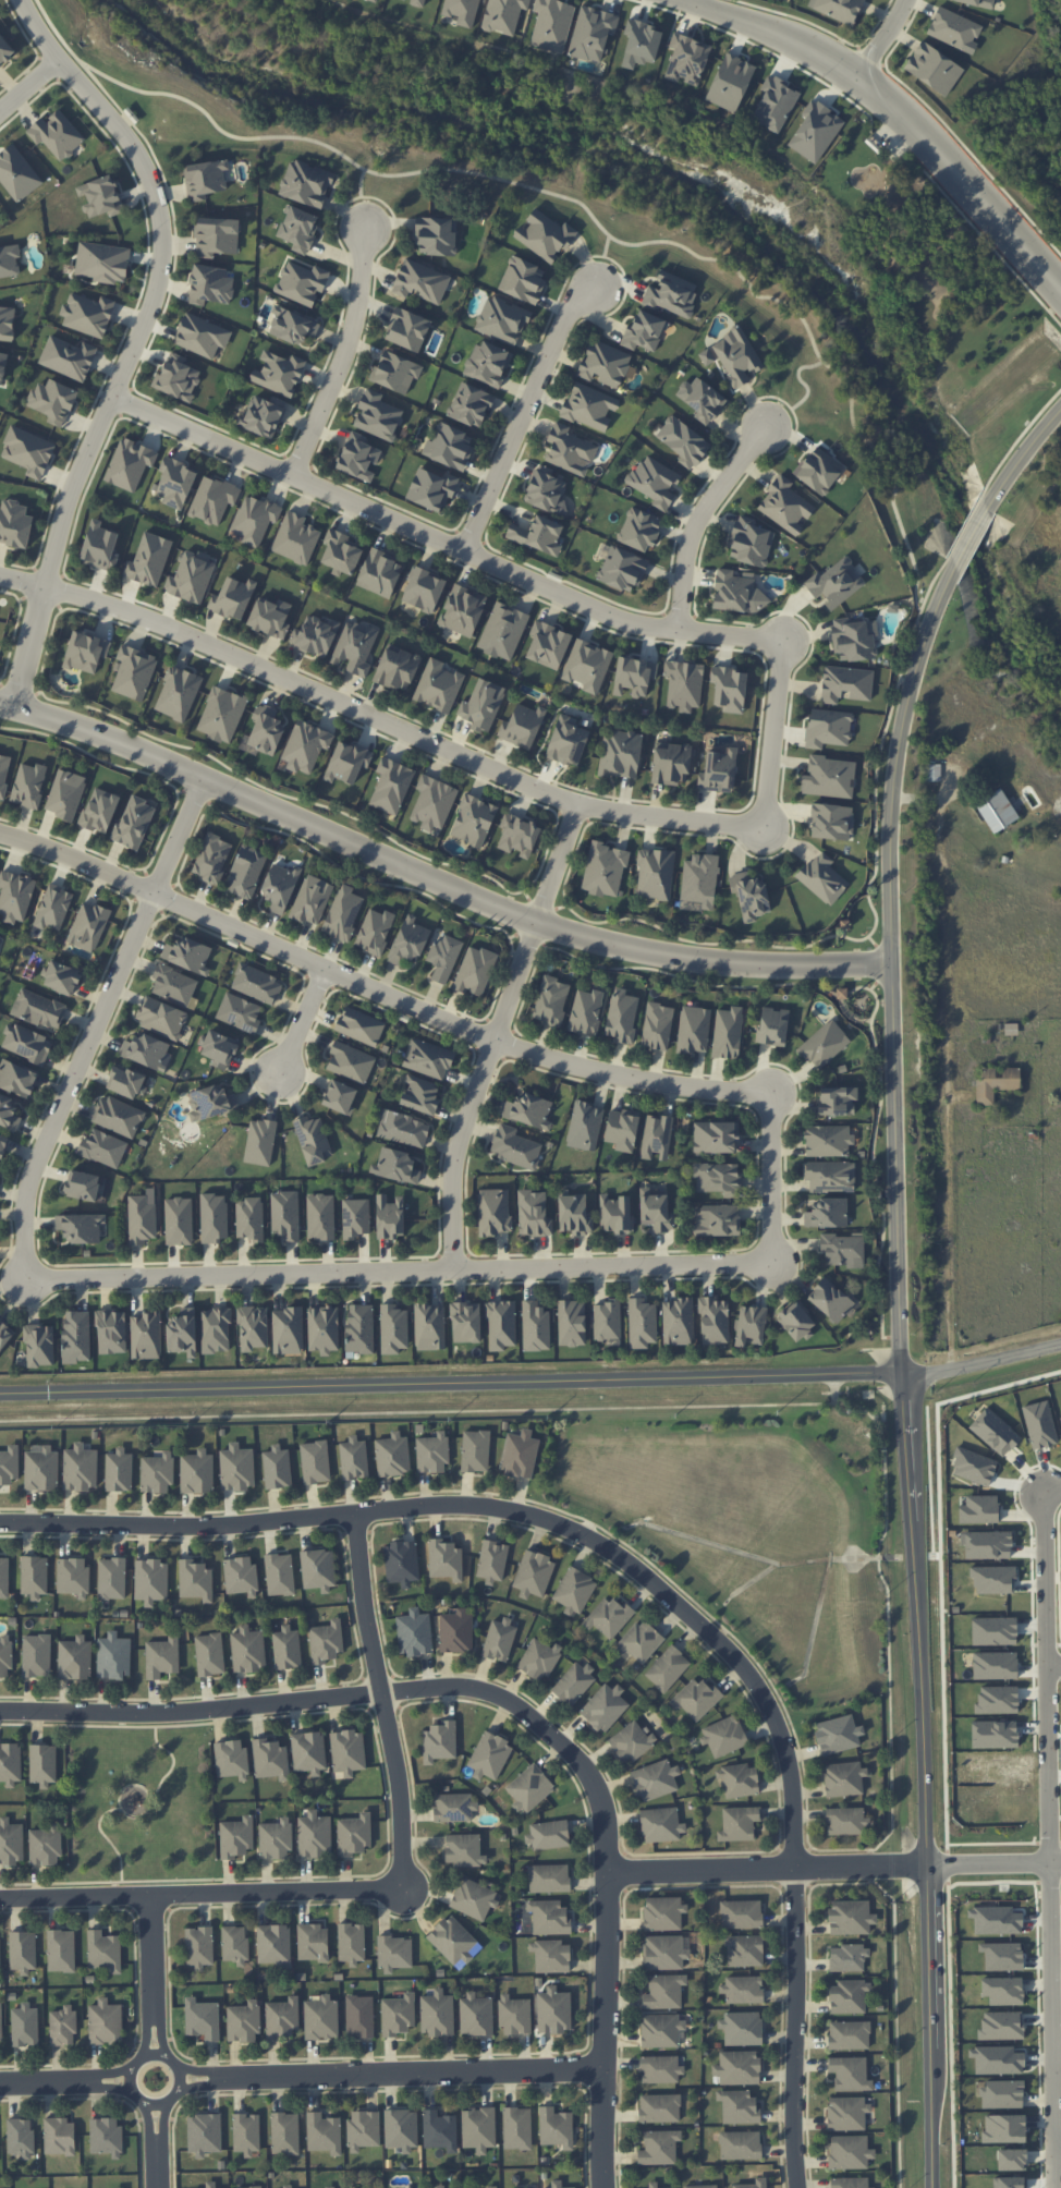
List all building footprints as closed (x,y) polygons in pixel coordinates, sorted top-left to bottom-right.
[(458,18),(456,25),(473,29),(480,0),(445,0),(442,14),(458,18)] [(482,28),(514,36),(521,8),(528,10),(531,0),(489,0),(482,28)] [(576,4),(560,0),(536,0),(533,11),(539,12),(530,44),(563,54),(576,4)] [(853,26),(865,0),(810,0),(807,7),(853,26)] [(992,9),(994,0),(952,0),(992,9)] [(620,15),(581,5),(568,54),(601,63),(608,33),(615,34),(620,15)] [(926,33),(973,54),(978,43),(975,42),(982,25),(939,6),(926,33)] [(663,28),(628,19),(624,35),(629,36),(621,66),(634,69),(636,61),(654,65),(663,28)] [(17,52),(0,32),(0,66),(17,52)] [(712,45),(674,32),(668,47),(674,49),(665,78),(678,82),(679,79),(698,85),(712,45)] [(948,96),(964,66),(920,41),(903,70),(948,96)] [(736,113),(756,65),(726,52),(705,100),(736,113)] [(800,90),(768,75),(760,90),(764,92),(751,120),(780,133),(800,90)] [(816,164),(845,120),(811,98),(801,113),(806,117),(787,145),(816,164)] [(42,141),(62,162),(86,139),(59,109),(46,121),(42,117),(26,131),(38,144),(42,141)] [(43,184),(16,142),(0,153),(0,180),(15,203),(43,184)] [(334,173),(291,158),(278,193),(322,209),(334,173)] [(184,166),(189,202),(207,200),(206,193),(227,190),(224,170),(230,169),(228,159),(184,166)] [(75,186),(80,201),(82,201),(88,219),(109,212),(110,216),(124,212),(112,175),(75,186)] [(294,242),(291,249),(305,255),(321,217),(289,204),(276,235),(294,242)] [(512,235),(551,263),(562,246),(566,249),(579,232),(565,222),(562,226),(535,207),(526,220),(530,223),(525,230),(519,226),(512,235)] [(238,253),(240,219),(197,217),(195,258),(213,258),(214,252),(238,253)] [(456,255),(457,218),(417,217),(416,254),(456,255)] [(126,284),(131,249),(80,240),(74,275),(126,284)] [(20,275),(18,258),(21,258),(19,244),(0,247),(0,277),(20,275)] [(498,288),(535,304),(549,271),(512,255),(498,288)] [(440,304),(452,276),(405,257),(391,292),(408,298),(411,292),(440,304)] [(312,307),(318,291),(323,292),(331,271),(314,265),(312,270),(286,260),(274,292),(312,307)] [(227,269),(195,263),(188,303),(205,306),(206,300),(231,304),(235,278),(225,276),(227,269)] [(701,285),(663,270),(656,288),(649,285),(641,304),(656,309),(657,306),(687,318),(701,285)] [(62,324),(103,339),(117,301),(100,295),(98,301),(71,292),(66,305),(63,304),(59,314),(65,317),(62,324)] [(517,346),(531,311),(488,294),(474,330),(517,346)] [(0,306),(0,340),(14,340),(16,307),(0,306)] [(384,338),(419,353),(432,321),(397,306),(384,338)] [(316,337),(321,320),(275,307),(268,334),(303,344),(306,334),(316,337)] [(637,345),(654,352),(667,320),(639,309),(632,325),(629,324),(620,345),(635,351),(637,345)] [(213,359),(219,346),(225,348),(233,331),(186,311),(173,342),(213,359)] [(710,343),(735,389),(750,381),(746,374),(763,365),(742,327),(710,343)] [(38,363),(84,382),(99,348),(82,341),(79,348),(49,336),(38,363)] [(632,354),(592,338),(577,375),(594,382),(594,379),(618,388),(623,376),(633,380),(637,368),(628,365),(632,354)] [(500,388),(513,352),(478,339),(464,375),(500,388)] [(289,360),(264,349),(259,359),(265,362),(261,371),(254,368),(249,380),(292,398),(307,360),(292,354),(289,360)] [(424,366),(383,349),(371,380),(406,395),(414,377),(418,379),(424,366)] [(2,385),(9,353),(0,351),(0,385),(2,385)] [(186,357),(170,351),(161,375),(156,373),(151,386),(190,402),(202,371),(184,364),(186,357)] [(728,399),(697,376),(691,384),(685,380),(673,396),(710,423),(728,399)] [(79,390),(49,378),(46,385),(36,381),(27,406),(48,414),(46,421),(64,428),(79,390)] [(479,428),(488,408),(491,409),(496,396),(461,381),(447,414),(479,428)] [(621,400),(574,381),(561,415),(605,433),(611,419),(605,417),(608,408),(616,411),(621,400)] [(353,426),(392,442),(405,411),(380,401),(383,395),(366,388),(358,408),(361,409),(353,426)] [(287,401),(273,396),(271,401),(254,394),(246,417),(239,414),(236,425),(274,438),(287,401)] [(711,441),(670,415),(656,438),(682,454),(677,461),(693,471),(711,441)] [(599,446),(567,433),(570,426),(555,421),(547,441),(552,443),(545,461),(585,476),(589,465),(591,465),(599,446)] [(464,471),(477,436),(439,422),(432,441),(427,439),(421,455),(464,471)] [(12,425),(0,454),(0,456),(29,468),(26,475),(41,481),(57,443),(12,425)] [(336,468),(371,482),(375,473),(371,472),(380,449),(364,443),(367,436),(351,430),(336,468)] [(104,479),(135,492),(147,464),(153,467),(159,452),(122,436),(104,479)] [(845,467),(815,444),(793,474),(823,497),(845,467)] [(681,474),(644,454),(627,484),(654,499),(652,504),(666,512),(676,494),(671,492),(681,474)] [(183,511),(198,469),(164,456),(159,471),(162,472),(155,492),(164,496),(162,503),(183,511)] [(565,480),(551,477),(553,468),(535,464),(526,505),(566,513),(566,510),(559,508),(565,480)] [(406,498),(441,513),(447,497),(452,499),(461,478),(445,471),(443,476),(419,467),(406,498)] [(188,514),(219,526),(228,502),(235,505),(242,488),(204,473),(188,514)] [(814,506),(790,488),(793,483),(781,473),(756,508),(797,537),(804,527),(800,525),(814,506)] [(259,547),(270,520),(276,523),(283,508),(246,493),(229,535),(259,547)] [(26,515),(28,504),(2,500),(0,516),(0,543),(29,547),(33,516),(26,515)] [(663,519),(631,506),(616,540),(648,554),(663,519)] [(308,565),(321,531),(303,524),(306,517),(287,509),(271,551),(308,565)] [(564,524),(535,514),(530,530),(510,523),(505,538),(558,557),(563,545),(557,543),(564,524)] [(754,526),(755,520),(738,515),(726,556),(765,567),(775,532),(754,526)] [(113,553),(120,533),(101,527),(102,521),(93,518),(80,561),(114,571),(120,555),(113,553)] [(365,544),(328,530),(323,543),(328,544),(321,563),(334,567),(331,573),(340,576),(342,571),(353,575),(365,544)] [(134,562),(127,560),(122,576),(158,587),(173,540),(144,531),(134,562)] [(648,559),(610,545),(597,580),(636,593),(648,559)] [(370,548),(356,585),(391,598),(404,561),(370,548)] [(202,604),(216,559),(185,549),(176,577),(169,575),(163,591),(202,604)] [(804,583),(817,572),(818,571),(843,556),(849,556),(852,560),(851,563),(854,567),(852,568),(857,575),(861,576),(866,583),(840,604),(831,611),(827,606),(829,604),(821,593),(815,598),(803,583),(804,583)] [(416,566),(401,600),(432,614),(447,579),(416,566)] [(713,609),(751,613),(755,574),(734,572),(734,569),(717,568),(713,609)] [(242,621),(258,582),(249,578),(246,584),(227,576),(219,596),(213,593),(207,607),(242,621)] [(473,637),(487,595),(454,584),(439,625),(473,637)] [(293,605),(278,598),(276,603),(258,596),(247,625),(284,640),(290,624),(285,622),(293,605)] [(530,614),(496,600),(476,648),(511,662),(530,614)] [(328,657),(339,621),(332,619),(331,622),(306,615),(301,630),(294,627),(289,644),(328,657)] [(830,619),(831,624),(828,625),(833,652),(838,652),(840,660),(877,656),(875,620),(850,622),(846,617),(830,619)] [(378,631),(347,619),(330,662),(338,665),(341,658),(350,661),(347,670),(366,677),(371,664),(366,662),(378,631)] [(526,658),(558,670),(572,634),(535,619),(529,635),(534,637),(526,658)] [(96,674),(101,655),(107,657),(112,641),(73,630),(64,665),(96,674)] [(561,679),(572,682),(573,679),(585,683),(582,690),(598,696),(614,652),(576,638),(561,679)] [(143,701),(158,656),(121,644),(113,670),(118,671),(111,690),(143,701)] [(409,693),(421,655),(386,644),(374,681),(409,693)] [(464,676),(443,667),(445,662),(429,656),(413,699),(450,714),(464,676)] [(658,662),(618,656),(613,694),(622,696),(623,687),(633,688),(632,696),(646,698),(649,677),(656,678),(658,662)] [(704,664),(665,660),(664,676),(670,676),(667,705),(679,706),(679,712),(691,713),(692,707),(699,708),(704,664)] [(154,709),(185,722),(203,677),(172,664),(154,709)] [(743,714),(748,670),(711,666),(710,682),(716,683),(714,705),(722,706),(722,711),(743,714)] [(825,666),(874,670),(868,701),(838,696),(837,703),(821,701),(822,693),(819,693),(825,666)] [(507,688),(479,677),(469,702),(462,699),(456,715),(473,722),(471,727),(488,734),(507,688)] [(248,697),(213,685),(197,731),(231,743),(248,697)] [(272,756),(286,723),(275,718),(278,710),(259,702),(252,718),(257,721),(247,745),(272,756)] [(548,709),(538,705),(536,710),(517,702),(509,722),(504,720),(497,736),(530,750),(548,709)] [(812,708),(852,712),(854,714),(852,719),(850,720),(849,729),(852,732),(852,737),(847,739),(847,745),(822,743),(822,749),(820,749),(804,746),(805,740),(803,740),(805,726),(807,727),(807,720),(809,720),(812,718),(812,708)] [(589,730),(575,726),(577,718),(558,713),(547,758),(580,766),(589,730)] [(311,774),(321,748),(328,751),(335,733),(297,719),(281,763),(311,774)] [(636,779),(643,734),(605,728),(598,773),(636,779)] [(374,752),(339,739),(324,779),(333,782),(335,778),(354,785),(361,765),(368,768),(374,752)] [(692,745),(655,742),(651,781),(688,785),(692,745)] [(707,751),(704,789),(734,791),(737,748),(727,747),(727,752),(707,751)] [(0,753),(0,799),(3,799),(13,756),(0,753)] [(809,754),(820,755),(825,755),(825,757),(856,762),(852,799),(801,793),(804,783),(802,781),(802,775),(804,775),(806,775),(809,754)] [(369,804),(397,815),(416,769),(382,756),(376,772),(381,774),(369,804)] [(10,801),(37,808),(48,766),(36,763),(36,766),(20,763),(10,801)] [(88,777),(58,768),(44,811),(74,820),(88,777)] [(442,829),(459,789),(422,773),(416,789),(421,791),(410,818),(422,823),(420,827),(431,832),(434,826),(442,829)] [(81,826),(108,834),(120,795),(92,787),(81,826)] [(990,833),(1018,820),(1003,788),(976,801),(990,833)] [(481,848),(498,807),(467,793),(449,834),(481,848)] [(113,840),(139,850),(156,805),(130,795),(113,840)] [(810,802),(808,816),(814,817),(814,823),(812,822),(810,837),(822,838),(853,842),(855,806),(810,802)] [(541,826),(504,813),(499,827),(504,828),(497,848),(512,853),(512,852),(530,858),(541,826)] [(234,843),(208,832),(191,873),(217,884),(234,843)] [(592,838),(602,841),(601,843),(608,844),(607,848),(611,849),(611,846),(620,849),(630,851),(626,864),(626,866),(622,865),(615,897),(603,894),(603,897),(589,896),(590,889),(581,888),(592,838)] [(250,899),(269,855),(244,844),(225,889),(250,899)] [(638,848),(649,849),(674,851),(672,870),(669,901),(656,898),(637,896),(638,863),(638,848)] [(792,876),(805,862),(808,865),(822,851),(832,859),(834,861),(829,864),(847,883),(830,907),(798,882),(792,876)] [(679,899),(682,872),(683,860),(690,861),(691,853),(712,854),(718,855),(716,866),(719,865),(719,875),(717,874),(712,910),(702,909),(700,902),(679,899)] [(300,867),(294,865),(292,870),(272,864),(262,898),(272,901),(270,910),(286,915),(300,867)] [(4,915),(2,918),(23,925),(37,879),(2,869),(0,876),(0,887),(3,887),(0,896),(0,914),(4,915)] [(727,877),(732,876),(739,874),(747,871),(748,878),(755,877),(757,883),(764,883),(766,892),(770,911),(756,916),(757,919),(742,924),(735,892),(730,895),(729,886),(727,877)] [(335,885),(307,873),(289,915),(317,927),(335,885)] [(323,932),(349,941),(364,898),(352,893),(354,887),(340,882),(323,932)] [(33,925),(44,929),(46,925),(60,930),(74,893),(49,883),(33,925)] [(67,942),(95,953),(111,911),(83,900),(67,942)] [(354,946),(381,956),(396,914),(385,910),(383,914),(369,908),(354,946)] [(430,929),(414,923),(416,916),(407,913),(388,961),(400,965),(403,957),(417,962),(430,929)] [(464,942),(444,934),(439,946),(433,943),(426,961),(437,965),(431,979),(445,985),(464,942)] [(208,976),(211,968),(206,966),(213,947),(186,937),(184,942),(177,939),(174,946),(166,943),(161,958),(208,976)] [(497,955),(469,944),(453,988),(465,993),(466,990),(482,996),(497,955)] [(51,961),(49,968),(46,967),(41,986),(75,995),(82,970),(51,961)] [(199,980),(159,963),(152,978),(157,980),(152,991),(188,1006),(199,980)] [(274,1005),(284,980),(241,963),(231,988),(274,1005)] [(532,1019),(560,1026),(571,982),(543,976),(532,1019)] [(22,987),(11,1012),(58,1032),(68,1006),(22,987)] [(639,997),(626,995),(627,989),(613,987),(605,1034),(616,1036),(615,1041),(631,1044),(639,997)] [(597,1035),(603,991),(592,990),(592,992),(575,989),(569,1031),(597,1035)] [(262,1020),(257,1018),(262,1006),(226,992),(215,1018),(256,1034),(262,1020)] [(134,1021),(177,1041),(189,1014),(146,994),(134,1021)] [(673,1006),(647,1003),(642,1047),(668,1050),(673,1006)] [(386,1023),(345,1005),(335,1030),(376,1047),(386,1023)] [(717,1009),(711,1056),(738,1059),(744,1007),(731,1005),(730,1010),(717,1009)] [(711,1008),(681,1006),(677,1052),(695,1054),(696,1051),(707,1052),(711,1008)] [(789,1010),(761,1007),(757,1043),(785,1046),(789,1010)] [(818,1071),(851,1040),(831,1018),(798,1049),(818,1071)] [(0,1045),(0,1047),(44,1065),(54,1041),(10,1022),(0,1045)] [(228,1071),(239,1042),(209,1030),(200,1053),(213,1058),(210,1065),(228,1071)] [(171,1044),(136,1031),(132,1042),(124,1040),(119,1056),(162,1071),(171,1044)] [(455,1052),(412,1037),(402,1065),(445,1081),(455,1052)] [(327,1069),(365,1085),(376,1057),(335,1040),(330,1052),(334,1053),(327,1069)] [(1,1059),(0,1063),(0,1088),(30,1098),(39,1072),(1,1059)] [(106,1087),(138,1101),(149,1076),(116,1062),(106,1087)] [(976,1104),(994,1104),(994,1090),(1020,1089),(1019,1067),(981,1068),(982,1081),(976,1081),(976,1104)] [(400,1104),(435,1115),(440,1100),(435,1098),(440,1084),(410,1074),(400,1104)] [(349,1114),(359,1090),(332,1079),(322,1103),(349,1114)] [(192,1122),(240,1107),(236,1092),(227,1095),(225,1088),(218,1090),(216,1084),(189,1092),(195,1111),(189,1113),(192,1122)] [(858,1087),(820,1087),(819,1115),(854,1115),(854,1100),(858,1100),(858,1087)] [(549,1132),(552,1123),(547,1121),(553,1102),(518,1091),(514,1103),(507,1100),(501,1115),(549,1132)] [(22,1118),(12,1114),(17,1098),(0,1092),(0,1125),(17,1131),(22,1118)] [(131,1139),(139,1120),(141,1121),(145,1113),(108,1096),(106,1101),(98,1097),(94,1108),(95,1109),(90,1121),(131,1139)] [(605,1108),(576,1100),(565,1145),(594,1152),(605,1108)] [(632,1153),(640,1113),(610,1107),(603,1141),(616,1144),(615,1150),(632,1153)] [(376,1136),(424,1148),(431,1122),(382,1110),(376,1136)] [(641,1158),(655,1160),(655,1159),(668,1161),(673,1117),(646,1114),(641,1158)] [(334,1157),(321,1117),(310,1121),(308,1115),(293,1120),(308,1165),(334,1157)] [(245,1163),(272,1166),(276,1121),(249,1118),(245,1163)] [(738,1122),(694,1122),(693,1152),(737,1152),(738,1122)] [(515,1136),(518,1127),(499,1123),(490,1156),(536,1168),(542,1143),(515,1136)] [(806,1156),(849,1156),(849,1144),(854,1144),(854,1134),(849,1135),(849,1125),(805,1126),(806,1156)] [(77,1154),(119,1168),(128,1140),(92,1129),(89,1139),(83,1137),(77,1154)] [(0,1164),(10,1138),(0,1134),(0,1164)] [(421,1170),(413,1168),(416,1155),(382,1147),(378,1165),(371,1163),(369,1173),(418,1184),(421,1170)] [(855,1162),(804,1161),(803,1179),(810,1180),(810,1192),(855,1192),(855,1162)] [(739,1163),(694,1164),(695,1191),(723,1191),(724,1197),(740,1197),(739,1163)] [(108,1178),(71,1169),(65,1195),(102,1203),(108,1178)] [(641,1224),(654,1223),(654,1232),(675,1231),(675,1213),(668,1213),(668,1194),(650,1195),(650,1187),(641,1187),(641,1224)] [(128,1196),(130,1245),(145,1244),(145,1239),(157,1238),(155,1188),(146,1189),(146,1195),(128,1196)] [(510,1189),(479,1189),(479,1234),(510,1234),(510,1189)] [(519,1235),(553,1235),(552,1219),(546,1219),(546,1190),(518,1191),(519,1235)] [(271,1192),(272,1233),(284,1232),(284,1242),(299,1241),(298,1191),(271,1192)] [(228,1242),(227,1194),(201,1194),(202,1242),(228,1242)] [(334,1194),(307,1195),(308,1240),(335,1240),(334,1194)] [(377,1238),(405,1237),(404,1196),(395,1196),(395,1203),(387,1203),(387,1194),(377,1194),(377,1238)] [(631,1232),(630,1197),(608,1198),(608,1194),(600,1194),(601,1232),(631,1232)] [(587,1217),(586,1195),(558,1196),(560,1231),(574,1231),(574,1234),(593,1234),(593,1216),(587,1217)] [(166,1245),(193,1244),(192,1198),(165,1198),(166,1245)] [(236,1237),(251,1237),(251,1242),(263,1243),(263,1198),(237,1198),(236,1237)] [(848,1226),(847,1198),(811,1199),(812,1212),(804,1212),(805,1227),(848,1226)] [(370,1234),(369,1199),(343,1199),(343,1240),(358,1239),(358,1234),(370,1234)] [(739,1204),(696,1205),(697,1236),(739,1235),(739,1204)] [(100,1243),(100,1223),(106,1223),(106,1214),(56,1215),(56,1230),(66,1230),(66,1243),(100,1243)] [(864,1236),(821,1235),(821,1252),(826,1252),(826,1265),(855,1266),(855,1260),(864,1261),(864,1236)] [(838,1324),(855,1302),(824,1277),(806,1299),(838,1324)] [(729,1300),(717,1301),(717,1296),(700,1296),(701,1344),(729,1343),(729,1300)] [(657,1342),(656,1303),(644,1303),(644,1297),(628,1298),(629,1348),(648,1348),(648,1342),(657,1342)] [(663,1345),(694,1344),(693,1298),(662,1299),(663,1345)] [(551,1350),(550,1308),(538,1309),(537,1300),(522,1300),(523,1350),(551,1350)] [(558,1301),(559,1345),(586,1345),(585,1300),(558,1301)] [(776,1314),(795,1344),(817,1331),(798,1300),(776,1314)] [(515,1301),(487,1301),(488,1351),(505,1351),(505,1346),(516,1346),(515,1301)] [(452,1303),(452,1342),(481,1342),(480,1302),(452,1303)] [(621,1339),(620,1302),(593,1302),(594,1340),(621,1339)] [(381,1354),(400,1354),(400,1348),(409,1348),(408,1309),(397,1310),(397,1303),(380,1303),(381,1354)] [(373,1353),(373,1304),(347,1304),(346,1353),(373,1353)] [(445,1350),(445,1304),(414,1304),(415,1350),(445,1350)] [(762,1342),(767,1308),(739,1304),(734,1346),(745,1347),(746,1340),(762,1342)] [(253,1348),(268,1347),(267,1306),(239,1307),(240,1352),(253,1352),(253,1348)] [(309,1351),(320,1351),(320,1353),(339,1353),(338,1306),(308,1307),(309,1351)] [(169,1352),(187,1352),(187,1358),(196,1357),(195,1307),(180,1307),(180,1316),(168,1316),(169,1352)] [(202,1353),(231,1352),(230,1308),(201,1309),(202,1353)] [(274,1354),(304,1353),(302,1308),(273,1308),(274,1354)] [(125,1310),(97,1310),(98,1354),(126,1353),(125,1310)] [(90,1362),(89,1311),(62,1311),(63,1362),(90,1362)] [(161,1311),(142,1311),(142,1315),(131,1315),(132,1359),(162,1358),(161,1311)] [(15,1330),(0,1320),(0,1354),(15,1330)] [(53,1324),(25,1325),(27,1366),(55,1365),(53,1324)] [(968,1428),(1004,1457),(1021,1437),(985,1407),(968,1428)] [(508,1432),(499,1472),(531,1479),(540,1440),(531,1437),(532,1430),(522,1428),(521,1435),(508,1432)] [(447,1430),(436,1430),(436,1437),(416,1437),(417,1472),(448,1471),(447,1430)] [(463,1430),(462,1471),(489,1471),(490,1431),(463,1430)] [(378,1475),(410,1474),(408,1433),(391,1434),(391,1438),(376,1439),(378,1475)] [(342,1479),(368,1478),(366,1440),(358,1441),(358,1435),(349,1435),(349,1442),(340,1442),(342,1479)] [(301,1442),(303,1484),(330,1482),(328,1441),(301,1442)] [(98,1449),(84,1449),(84,1442),(74,1442),(74,1449),(64,1449),(63,1489),(97,1490),(98,1449)] [(254,1449),(239,1449),(239,1442),(229,1442),(229,1449),(220,1450),(221,1490),(255,1489),(254,1449)] [(293,1486),(289,1449),(281,1450),(280,1443),(271,1444),(272,1450),(262,1452),(266,1489),(293,1486)] [(1,1489),(1,1485),(11,1485),(11,1479),(19,1479),(18,1445),(8,1445),(8,1451),(0,1451),(0,1489),(1,1489)] [(25,1447),(24,1489),(58,1490),(59,1452),(51,1452),(51,1447),(25,1447)] [(107,1453),(106,1491),(132,1491),(133,1453),(125,1453),(125,1447),(116,1447),(116,1453),(107,1453)] [(141,1492),(172,1492),(173,1451),(164,1451),(163,1457),(141,1457),(141,1492)] [(181,1455),(181,1492),(213,1493),(214,1451),(197,1451),(197,1455),(181,1455)] [(430,1576),(452,1576),(452,1582),(463,1582),(462,1544),(444,1545),(443,1538),(429,1538),(430,1576)] [(503,1581),(509,1544),(483,1540),(477,1576),(490,1578),(490,1579),(503,1581)] [(385,1543),(386,1583),(401,1582),(401,1589),(411,1588),(411,1580),(419,1580),(417,1541),(385,1543)] [(303,1589),(321,1588),(322,1590),(336,1589),(334,1549),(301,1551),(303,1589)] [(545,1597),(555,1558),(523,1550),(514,1587),(521,1589),(519,1597),(527,1599),(529,1593),(545,1597)] [(269,1596),(296,1594),(291,1553),(264,1555),(269,1596)] [(9,1598),(9,1557),(0,1556),(0,1598),(9,1598)] [(47,1594),(48,1557),(22,1556),(21,1594),(31,1594),(31,1600),(39,1601),(40,1594),(47,1594)] [(89,1558),(58,1557),(57,1592),(88,1593),(89,1558)] [(127,1558),(99,1557),(98,1599),(125,1599),(127,1558)] [(226,1593),(257,1591),(255,1557),(224,1558),(226,1593)] [(180,1597),(203,1597),(203,1603),(213,1602),(212,1565),(195,1566),(195,1559),(179,1559),(180,1597)] [(168,1560),(136,1560),(135,1599),(145,1599),(144,1607),(154,1607),(154,1600),(168,1600),(168,1560)] [(553,1600),(566,1605),(564,1610),(581,1617),(597,1579),(567,1566),(553,1600)] [(1015,1566),(973,1567),(973,1594),(1015,1593),(1015,1566)] [(607,1592),(585,1621),(611,1642),(633,1613),(607,1592)] [(396,1616),(399,1656),(433,1653),(430,1613),(419,1614),(419,1606),(409,1607),(409,1615),(396,1616)] [(440,1614),(440,1651),(473,1652),(473,1615),(464,1615),(464,1608),(449,1608),(449,1614),(440,1614)] [(630,1654),(642,1665),(666,1639),(642,1617),(615,1648),(626,1658),(630,1654)] [(311,1665),(327,1664),(327,1659),(337,1659),(337,1652),(343,1652),(341,1618),(331,1618),(331,1625),(309,1627),(311,1665)] [(493,1619),(481,1654),(506,1663),(519,1624),(503,1619),(502,1622),(493,1619)] [(264,1630),(249,1631),(249,1624),(239,1624),(240,1632),(231,1632),(233,1671),(266,1670),(264,1630)] [(301,1668),(300,1630),(291,1630),(291,1624),(281,1624),(282,1632),(273,1632),(275,1669),(301,1668)] [(97,1677),(130,1678),(131,1638),(118,1638),(118,1631),(108,1631),(108,1638),(98,1637),(97,1677)] [(226,1674),(221,1632),(194,1636),(199,1676),(226,1674)] [(59,1640),(58,1678),(91,1679),(92,1641),(85,1641),(85,1634),(75,1634),(75,1640),(59,1640)] [(12,1677),(11,1635),(1,1635),(1,1641),(0,1641),(0,1677),(12,1677)] [(23,1676),(51,1676),(50,1635),(23,1635),(23,1676)] [(179,1636),(169,1636),(169,1641),(146,1641),(147,1679),(161,1679),(161,1673),(180,1672),(179,1636)] [(561,1648),(532,1636),(518,1670),(547,1682),(561,1648)] [(644,1674),(664,1693),(692,1662),(672,1644),(644,1674)] [(598,1677),(586,1665),(584,1668),(577,1661),(551,1689),(570,1707),(598,1677)] [(695,1723),(721,1698),(698,1674),(671,1699),(695,1723)] [(603,1734),(632,1702),(615,1687),(612,1689),(605,1683),(579,1712),(603,1734)] [(1018,1686),(977,1686),(977,1714),(1018,1713),(1018,1686)] [(699,1729),(705,1745),(709,1743),(714,1758),(747,1745),(735,1714),(699,1729)] [(861,1746),(858,1736),(865,1734),(863,1725),(855,1727),(852,1714),(814,1723),(822,1755),(861,1746)] [(423,1731),(424,1765),(433,1765),(433,1758),(457,1758),(456,1720),(441,1720),(441,1724),(430,1724),(430,1731),(423,1731)] [(607,1741),(626,1765),(658,1740),(652,1732),(647,1736),(634,1720),(607,1741)] [(330,1732),(333,1772),(344,1771),(345,1778),(354,1778),(353,1770),(366,1769),(363,1730),(330,1732)] [(514,1745),(484,1731),(467,1766),(476,1770),(475,1773),(496,1783),(514,1745)] [(293,1771),(312,1771),(312,1776),(325,1776),(324,1732),(292,1733),(293,1771)] [(255,1777),(279,1776),(279,1781),(289,1780),(287,1746),(279,1746),(279,1741),(268,1741),(267,1738),(253,1739),(255,1777)] [(217,1776),(249,1775),(248,1747),(242,1747),(242,1740),(215,1741),(217,1776)] [(6,1781),(6,1788),(15,1788),(15,1781),(21,1780),(21,1743),(0,1743),(0,1781),(6,1781)] [(30,1782),(40,1782),(40,1789),(49,1789),(49,1782),(57,1782),(57,1744),(30,1744),(30,1782)] [(681,1774),(678,1765),(671,1767),(668,1759),(630,1770),(638,1795),(643,1794),(645,1801),(679,1790),(674,1776),(681,1774)] [(826,1797),(863,1794),(862,1776),(865,1776),(864,1761),(824,1764),(826,1797)] [(526,1814),(556,1787),(534,1762),(504,1790),(526,1814)] [(761,1793),(756,1762),(715,1769),(716,1780),(722,1779),(725,1799),(761,1793)] [(435,1822),(472,1821),(472,1810),(478,1810),(478,1801),(472,1801),(472,1793),(434,1794),(435,1822)] [(643,1843),(684,1839),(683,1823),(679,1823),(677,1807),(640,1811),(643,1843)] [(761,1807),(723,1807),(723,1831),(717,1831),(718,1841),(755,1840),(754,1821),(761,1821),(761,1807)] [(827,1835),(863,1834),(863,1826),(871,1825),(870,1817),(864,1817),(864,1807),(827,1808),(827,1835)] [(331,1816),(318,1816),(318,1810),(308,1810),(308,1816),(298,1817),(299,1856),(332,1856),(331,1816)] [(337,1819),(338,1857),(353,1856),(353,1853),(364,1852),(364,1846),(371,1846),(371,1811),(360,1811),(360,1818),(337,1819)] [(220,1822),(221,1858),(247,1857),(247,1849),(254,1849),(253,1815),(243,1815),(243,1821),(220,1822)] [(9,1816),(0,1816),(0,1863),(24,1863),(23,1824),(9,1824),(9,1816)] [(259,1823),(260,1859),(287,1858),(287,1850),(292,1850),(291,1816),(280,1816),(280,1823),(259,1823)] [(529,1824),(530,1834),(525,1835),(526,1844),(532,1843),(533,1850),(570,1846),(567,1820),(529,1824)] [(29,1830),(30,1864),(61,1864),(60,1830),(29,1830)] [(487,1865),(487,1855),(481,1855),(480,1834),(445,1835),(446,1866),(487,1865)] [(570,1891),(569,1864),(528,1865),(529,1893),(570,1891)] [(449,1906),(485,1923),(496,1900),(494,1899),(497,1892),(463,1876),(449,1906)] [(682,1930),(681,1912),(684,1912),(684,1896),(644,1897),(645,1930),(682,1930)] [(526,1901),(527,1912),(532,1912),(533,1934),(572,1933),(571,1918),(567,1918),(567,1907),(561,1907),(561,1900),(526,1901)] [(762,1900),(720,1901),(721,1928),(763,1927),(762,1900)] [(869,1933),(869,1924),(877,1924),(877,1914),(869,1914),(869,1900),(829,1901),(830,1934),(869,1933)] [(463,1960),(480,1944),(451,1913),(426,1937),(454,1965),(461,1958),(463,1960)] [(365,1961),(364,1923),(338,1924),(339,1961),(349,1961),(349,1967),(358,1967),(358,1961),(365,1961)] [(257,1925),(258,1963),(291,1962),(290,1924),(257,1925)] [(298,1925),(298,1961),(328,1960),(328,1925),(298,1925)] [(223,1926),(222,1961),(236,1962),(236,1966),(247,1966),(248,1927),(223,1926)] [(213,1927),(186,1927),(187,1966),(203,1966),(203,1965),(214,1964),(213,1927)] [(111,1968),(111,1974),(122,1974),(121,1935),(102,1936),(102,1929),(88,1929),(88,1968),(111,1968)] [(75,1971),(75,1930),(48,1930),(48,1972),(75,1971)] [(10,1968),(21,1968),(21,1972),(36,1972),(36,1931),(10,1932),(10,1968)] [(683,1969),(683,1959),(691,1958),(691,1949),(683,1949),(683,1935),(643,1936),(644,1970),(683,1969)] [(726,1936),(727,1966),(764,1966),(763,1935),(726,1936)] [(412,1936),(379,1937),(379,1974),(393,1974),(393,1967),(412,1967),(412,1936)] [(535,1941),(535,1973),(571,1972),(570,1941),(535,1941)] [(866,1971),(867,1946),(830,1945),(830,1970),(866,1971)] [(643,2009),(682,2008),(681,1985),(687,1985),(687,1974),(649,1975),(649,1994),(643,1994),(643,2009)] [(762,1976),(725,1977),(725,1984),(719,1984),(720,1994),(726,1994),(726,2003),(763,2003),(762,1976)] [(982,1978),(982,1996),(989,1996),(989,2005),(1023,2005),(1022,1978),(982,1978)] [(865,2013),(865,1991),(871,1991),(871,1980),(838,1980),(838,1986),(830,1986),(830,2013),(865,2013)] [(571,1992),(557,1992),(557,1985),(546,1985),(546,1992),(537,1992),(538,2032),(572,2032),(571,1992)] [(421,2035),(454,2034),(453,1995),(443,1995),(443,1988),(433,1988),(434,1996),(420,1996),(421,2035)] [(416,2026),(414,1992),(404,1992),(404,1998),(382,1999),(383,2035),(409,2034),(408,2026),(416,2026)] [(509,1999),(509,1993),(500,1993),(500,2034),(531,2034),(531,1999),(509,1999)] [(305,2038),(339,2037),(338,2000),(330,2000),(330,1994),(321,1994),(322,2000),(305,2001),(305,2038)] [(493,2035),(493,1997),(475,1997),(475,1994),(460,1994),(460,2035),(493,2035)] [(299,2036),(299,1995),(288,1995),(288,2001),(266,2002),(267,2036),(299,2036)] [(374,2037),(373,1995),(346,1996),(347,2037),(374,2037)] [(123,2043),(122,2004),(108,2004),(108,1997),(98,1997),(98,2005),(89,2005),(89,2043),(123,2043)] [(220,2041),(219,2002),(196,2002),(196,1997),(186,1997),(186,2035),(205,2035),(205,2041),(220,2041)] [(227,2006),(228,2041),(260,2041),(259,1999),(248,1999),(248,2006),(227,2006)] [(38,2008),(30,2008),(30,2002),(22,2002),(22,2008),(11,2008),(12,2045),(39,2045),(38,2008)] [(75,2004),(62,2004),(63,2011),(49,2011),(50,2045),(76,2045),(75,2004)] [(761,2012),(720,2012),(721,2029),(724,2029),(725,2045),(762,2045),(761,2012)] [(983,2012),(983,2028),(978,2028),(978,2040),(1023,2039),(1023,2012),(983,2012)] [(679,2047),(679,2031),(686,2031),(686,2014),(641,2016),(642,2048),(679,2047)] [(829,2049),(870,2049),(870,2021),(829,2022),(829,2049)] [(975,2074),(1024,2073),(1024,2052),(1014,2052),(1014,2046),(969,2047),(969,2057),(975,2057),(975,2074)] [(759,2051),(720,2051),(720,2065),(712,2065),(712,2075),(720,2075),(720,2084),(760,2083),(759,2051)] [(679,2055),(640,2056),(641,2083),(679,2082),(679,2074),(684,2074),(684,2066),(679,2066),(679,2055)] [(867,2079),(866,2057),(828,2058),(828,2072),(835,2072),(835,2091),(873,2090),(873,2079),(867,2079)] [(980,2107),(1023,2108),(1024,2082),(981,2081),(980,2107)] [(750,2090),(716,2091),(716,2101),(723,2101),(723,2124),(761,2123),(761,2107),(757,2108),(756,2097),(750,2097),(750,2090)] [(639,2095),(639,2122),(680,2121),(680,2094),(639,2095)] [(865,2097),(827,2097),(828,2130),(866,2130),(866,2112),(871,2112),(871,2104),(865,2104),(865,2097)] [(540,2145),(563,2144),(563,2150),(573,2150),(573,2112),(554,2112),(554,2106),(539,2106),(540,2145)] [(504,2149),(532,2149),(531,2107),(503,2108),(504,2149)] [(496,2146),(495,2108),(462,2108),(462,2147),(476,2147),(476,2155),(486,2155),(486,2147),(496,2146)] [(417,2109),(385,2110),(385,2148),(395,2148),(395,2153),(411,2153),(411,2147),(418,2146),(417,2109)] [(456,2115),(438,2115),(438,2109),(423,2109),(424,2147),(446,2147),(446,2154),(457,2153),(456,2115)] [(308,2151),(330,2150),(331,2156),(342,2156),(340,2117),(322,2118),(322,2111),(307,2111),(308,2151)] [(380,2146),(380,2111),(348,2111),(348,2153),(360,2153),(359,2146),(380,2146)] [(300,2154),(299,2112),(272,2113),(273,2155),(300,2154)] [(189,2152),(196,2152),(196,2158),(205,2158),(205,2152),(222,2151),(221,2114),(188,2114),(189,2152)] [(260,2151),(260,2114),(233,2114),(234,2154),(253,2154),(253,2151),(260,2151)] [(1025,2114),(983,2115),(984,2142),(1025,2141),(1025,2114)] [(33,2118),(8,2119),(8,2156),(33,2156),(33,2118)] [(90,2118),(91,2153),(112,2153),(112,2159),(122,2159),(121,2118),(90,2118)] [(75,2154),(75,2119),(44,2119),(45,2154),(75,2154)] [(682,2130),(644,2131),(644,2150),(637,2150),(638,2165),(676,2164),(676,2141),(682,2141),(682,2130)] [(762,2158),(761,2131),(720,2132),(720,2159),(762,2158)] [(829,2169),(868,2168),(868,2158),(875,2158),(875,2149),(868,2149),(867,2135),(828,2136),(829,2169)] [(998,2170),(1026,2170),(1026,2149),(997,2150),(998,2170)] [(755,2177),(755,2184),(733,2184),(733,2187),(766,2187),(766,2177),(755,2177)] [(874,2187),(868,2187),(868,2177),(830,2178),(830,2187),(874,2187)]
